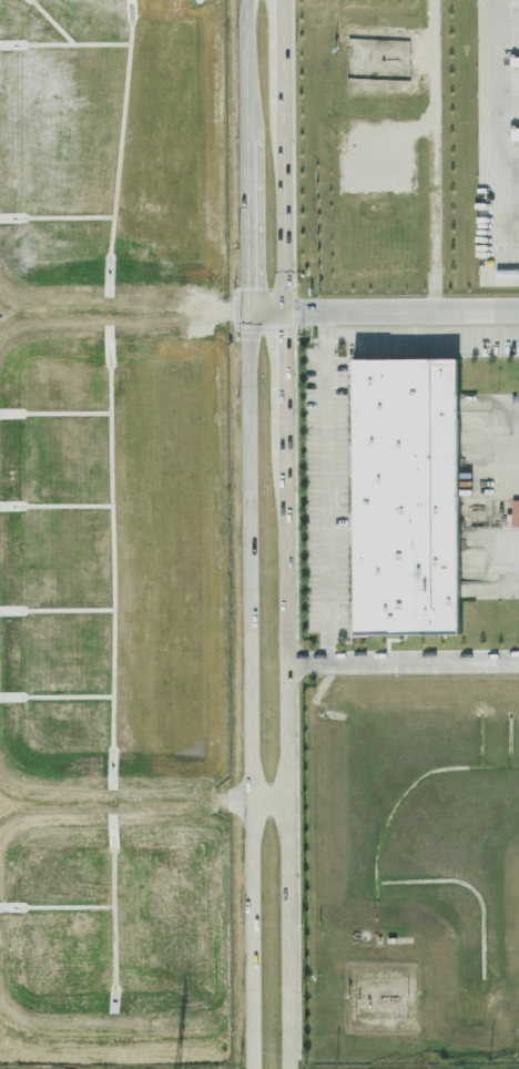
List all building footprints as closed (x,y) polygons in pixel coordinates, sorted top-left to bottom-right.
[(511,141),(518,141),(518,128),(511,128),(511,141)] [(355,635),(354,360),(455,360),(457,634),(355,635)] [(510,501),(511,527),(518,526),(518,500),(510,501)]
